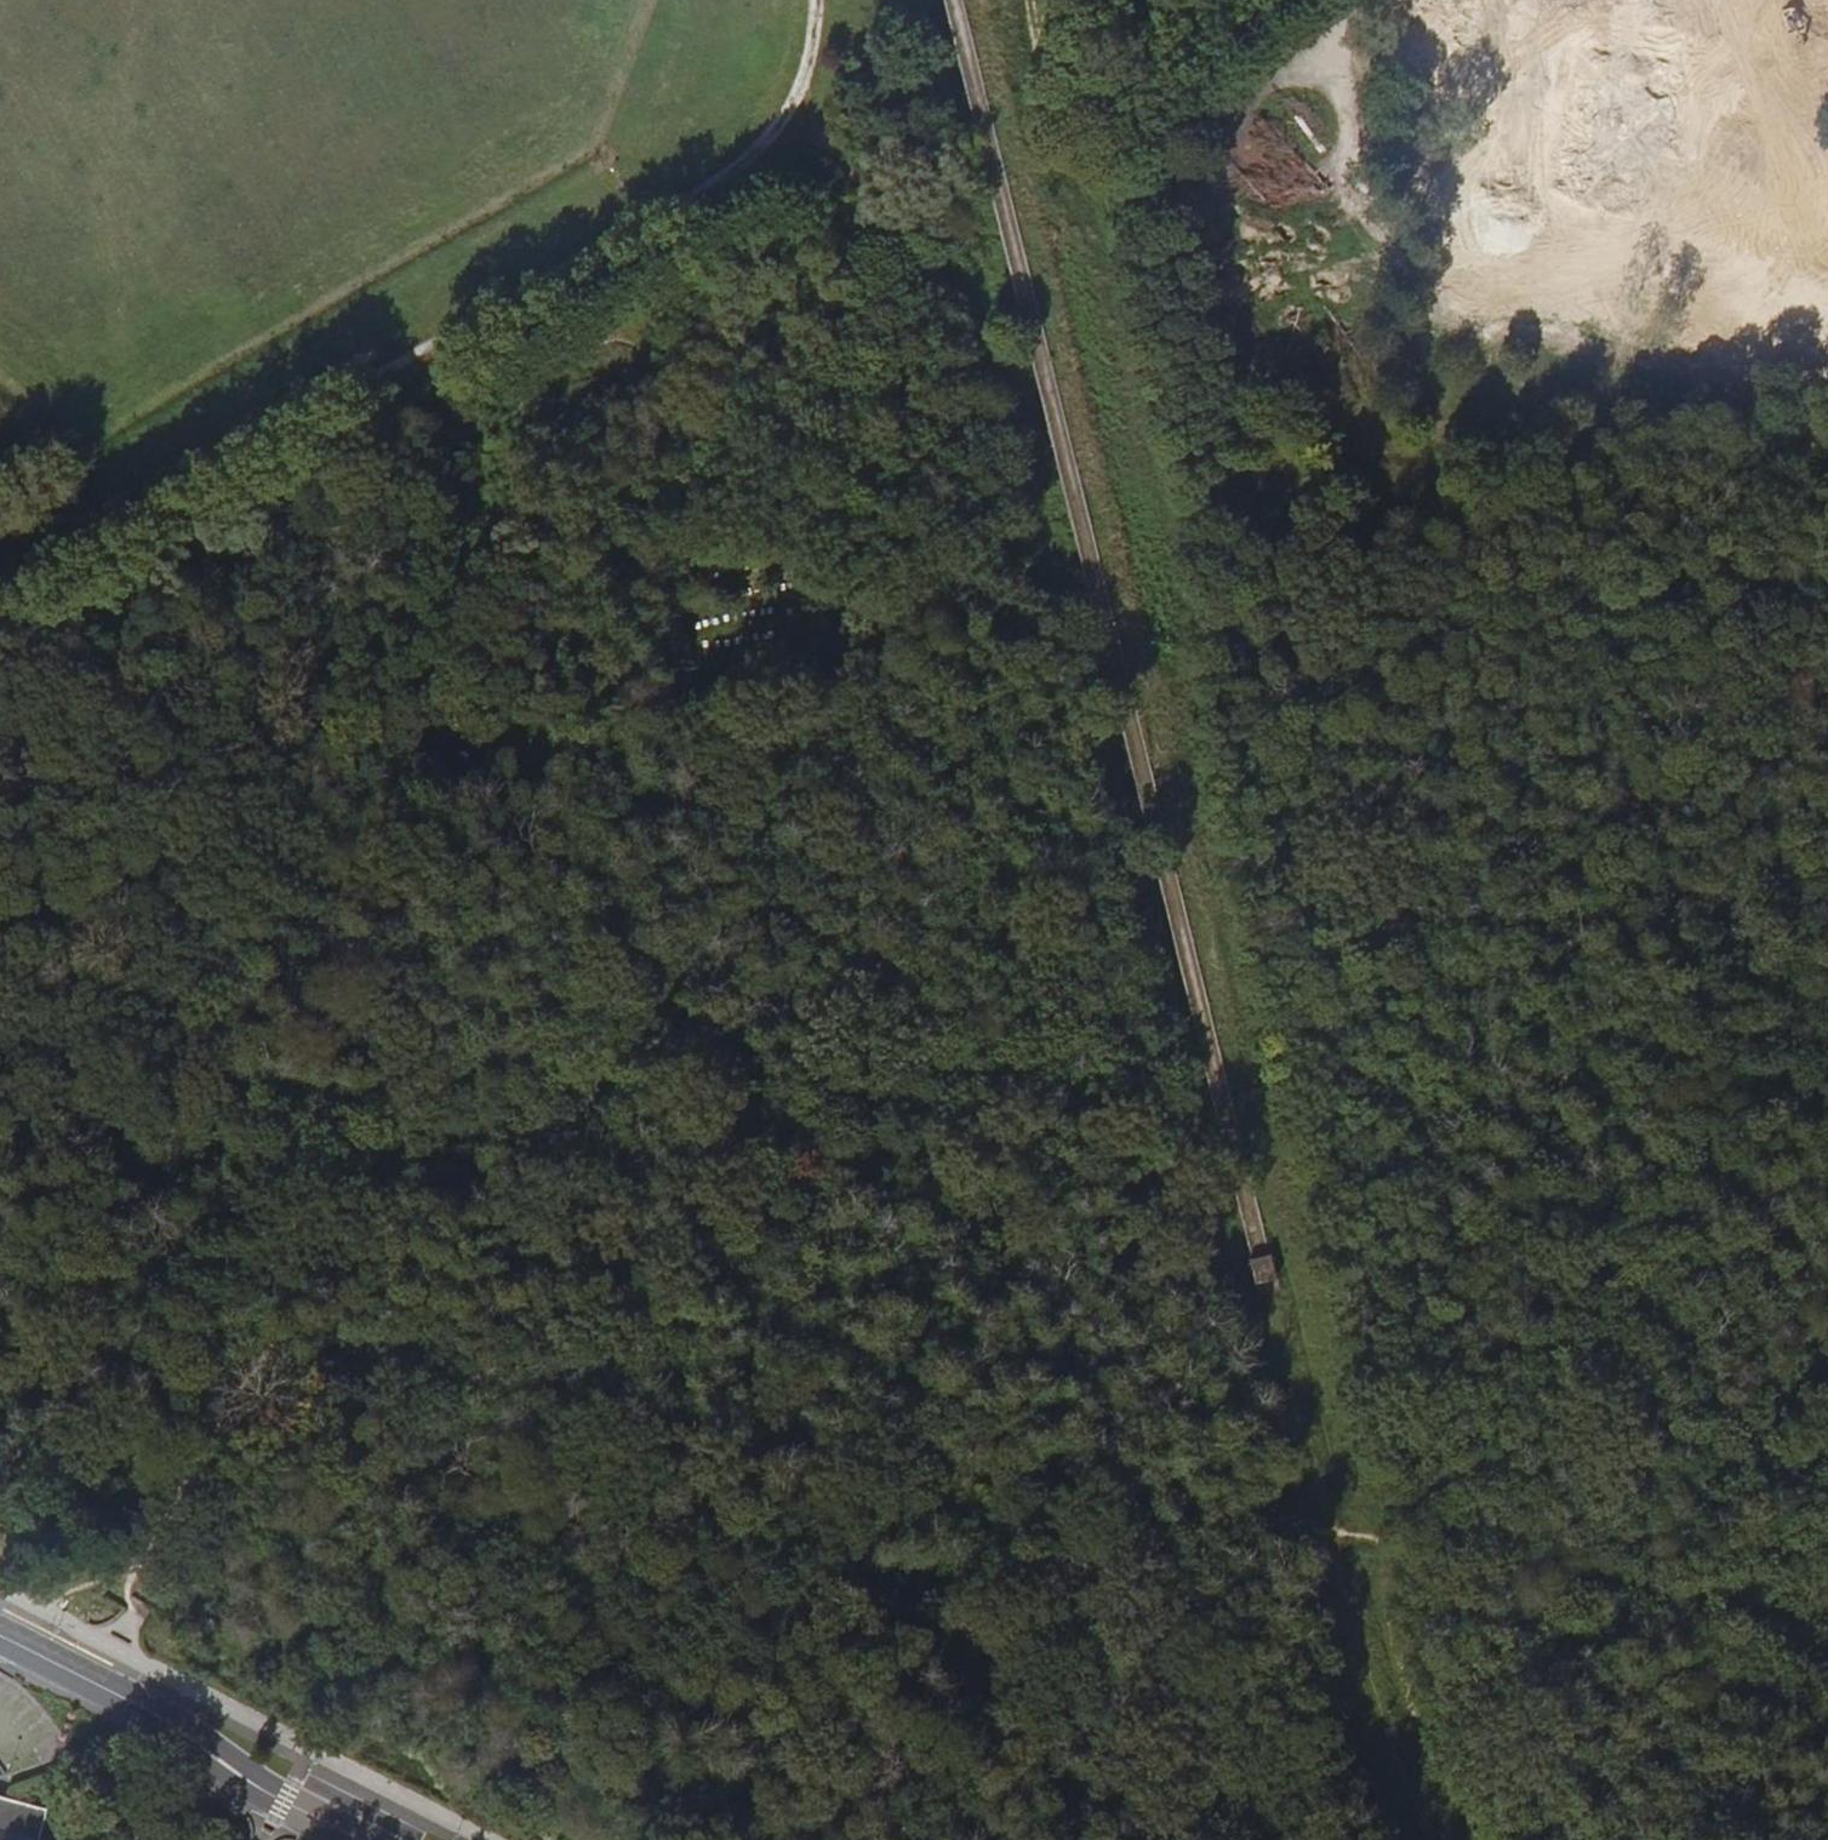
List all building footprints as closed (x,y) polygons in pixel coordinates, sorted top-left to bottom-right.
[(1258,1263),(1287,1256),(1279,1221),(1250,1228),(1258,1263)] [(48,1803),(0,1796),(0,1839),(42,1839),(48,1803)]
